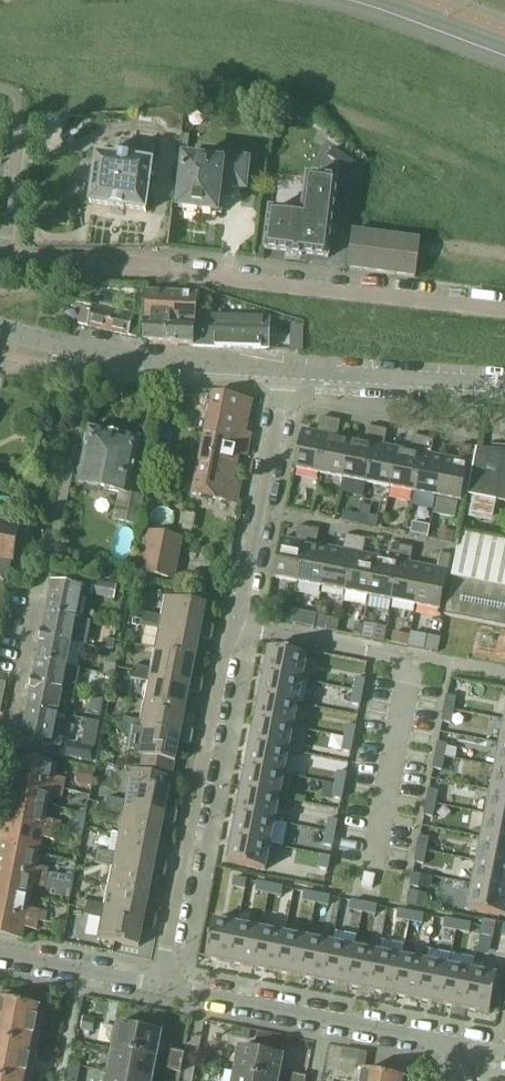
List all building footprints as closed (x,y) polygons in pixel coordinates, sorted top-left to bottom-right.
[(204,159),(186,156),(185,162),(181,193),(179,211),(184,212),(184,216),(200,218),(201,215),(216,216),(219,196),(230,197),(231,189),(244,191),(248,164),(217,160),(216,166),(204,165),(204,159)] [(132,160),(117,158),(117,161),(98,158),(97,157),(96,159),(97,159),(91,204),(90,204),(90,205),(91,205),(113,208),(112,209),(115,210),(115,208),(122,209),(122,211),(124,211),(125,210),(144,213),(146,213),(146,212),(145,212),(152,167),(153,165),(151,165),(151,166),(132,163),(132,160)] [(181,193),(185,162),(179,161),(175,192),(181,193)] [(266,215),(261,254),(287,258),(287,260),(299,261),(299,259),(325,263),(335,186),(304,182),(299,219),(266,215)] [(258,202),(261,189),(250,186),(247,200),(258,202)] [(419,241),(354,232),(353,232),(349,270),(415,278),(419,241)] [(133,314),(111,310),(91,305),(95,287),(76,285),(73,302),(82,303),(78,324),(139,338),(140,318),(133,316),(133,314)] [(197,296),(148,293),(146,319),(145,341),(194,346),(195,315),(197,296)] [(269,318),(195,315),(194,346),(269,349),(269,318)] [(243,447),(251,403),(211,395),(203,438),(240,446),(243,447)] [(317,433),(302,430),(295,470),(319,474),(330,420),(320,418),(317,433)] [(351,440),(337,437),(340,422),(330,420),(319,474),(343,479),(351,440)] [(364,442),(351,440),(343,479),(366,484),(377,429),(367,427),(364,442)] [(387,431),(377,429),(366,484),(390,488),(398,449),(384,446),(387,431)] [(139,442),(89,431),(77,486),(118,495),(128,497),(139,442)] [(411,452),(398,449),(390,488),(412,493),(423,438),(414,436),(411,452)] [(240,481),(234,480),(240,446),(203,438),(194,492),(236,501),(240,481)] [(444,458),(431,455),(434,440),(423,438),(412,493),(437,497),(444,458)] [(458,461),(444,458),(437,497),(461,502),(472,448),(461,446),(458,461)] [(476,450),(467,496),(496,502),(504,503),(504,452),(476,450)] [(14,512),(15,507),(24,509),(27,494),(12,491),(10,499),(0,497),(0,510),(14,512)] [(128,497),(118,495),(112,522),(137,527),(142,500),(128,497)] [(413,523),(410,535),(422,538),(425,526),(413,523)] [(19,528),(0,525),(0,560),(11,562),(13,563),(19,528)] [(296,542),(281,539),(273,578),(298,583),(309,528),(299,526),(296,542)] [(329,548),(316,546),(319,530),(309,528),(298,583),(322,588),(329,548)] [(173,559),(178,535),(149,530),(144,553),(173,559)] [(461,531),(451,579),(504,589),(504,540),(461,531)] [(440,532),(438,541),(454,544),(456,535),(440,532)] [(343,551),(329,548),(322,588),(345,592),(355,538),(345,536),(343,551)] [(377,558),(363,555),(366,540),(355,538),(345,592),(369,597),(377,558)] [(389,560),(377,558),(369,597),(391,601),(402,547),(392,545),(389,560)] [(423,567),(410,564),(413,549),(402,547),(391,601),(415,606),(423,567)] [(141,572),(170,578),(173,559),(144,553),(141,572)] [(436,569),(423,567),(415,606),(440,611),(450,556),(439,554),(436,569)] [(11,562),(0,560),(0,580),(8,581),(11,562)] [(451,579),(444,616),(504,628),(504,589),(451,579)] [(114,600),(117,586),(94,582),(91,595),(114,600)] [(76,620),(82,590),(52,584),(46,615),(76,620)] [(206,605),(165,597),(161,618),(160,625),(213,635),(214,630),(213,627),(211,626),(202,624),(206,605)] [(90,623),(76,620),(46,615),(41,638),(72,644),(86,646),(90,623)] [(143,615),(141,622),(140,628),(149,630),(152,616),(143,615)] [(213,635),(160,625),(161,618),(152,616),(149,630),(159,632),(155,652),(195,659),(199,640),(207,641),(210,641),(212,638),(213,635)] [(301,618),(300,626),(314,629),(315,621),(301,618)] [(392,633),(390,644),(407,647),(409,637),(392,633)] [(423,650),(437,653),(439,640),(425,637),(423,650)] [(67,667),(72,644),(41,638),(37,661),(67,667)] [(269,649),(264,674),(302,681),(307,657),(269,649)] [(195,659),(155,652),(151,671),(150,677),(202,687),(204,682),(203,680),(200,678),(192,676),(195,659)] [(117,657),(106,655),(102,675),(113,677),(117,657)] [(63,688),(66,675),(67,667),(37,661),(32,686),(62,692),(63,688)] [(132,667),(131,674),(130,680),(139,682),(142,669),(132,667)] [(202,687),(150,677),(151,671),(142,669),(139,682),(148,683),(145,703),(185,711),(189,692),(197,694),(200,693),(202,691),(202,687)] [(264,674),(260,697),(297,705),(302,681),(264,674)] [(356,678),(353,691),(362,693),(364,680),(356,678)] [(75,694),(62,692),(32,686),(27,710),(58,716),(58,714),(61,701),(73,704),(75,694)] [(353,691),(351,704),(360,706),(362,693),(353,691)] [(495,712),(504,714),(504,693),(499,692),(495,712)] [(447,696),(444,709),(453,711),(455,698),(447,696)] [(260,697),(255,721),(293,728),(297,705),(260,697)] [(182,728),(185,711),(145,703),(141,722),(132,721),(131,728),(192,740),(193,735),(192,731),(190,730),(182,728)] [(444,709),(442,722),(450,724),(453,711),(444,709)] [(54,734),(57,719),(58,716),(27,710),(22,741),(52,746),(54,734)] [(130,732),(131,728),(132,721),(122,719),(120,730),(130,732)] [(67,744),(65,757),(86,761),(93,762),(100,722),(93,721),(87,720),(82,746),(67,744)] [(255,721),(251,744),(288,752),(293,728),(255,721)] [(347,725),(344,738),(353,740),(355,727),(347,725)] [(176,764),(179,744),(187,746),(190,745),(192,743),(192,740),(139,729),(134,728),(130,750),(135,751),(134,756),(134,757),(175,764),(176,764)] [(63,736),(54,734),(52,746),(61,748),(63,736)] [(344,738),(342,751),(350,753),(353,741),(353,740),(344,738)] [(438,743),(435,756),(444,758),(446,745),(438,743)] [(251,744),(246,768),(284,775),(288,752),(251,744)] [(496,768),(504,770),(504,745),(500,745),(496,768)] [(435,756),(433,769),(441,771),(444,758),(435,756)] [(56,767),(16,760),(12,781),(64,791),(66,782),(54,780),(56,767)] [(246,768),(241,791),(279,799),(284,775),(246,768)] [(491,791),(504,794),(504,770),(496,768),(491,791)] [(79,772),(77,785),(91,788),(94,774),(79,772)] [(338,772),(335,785),(344,787),(346,774),(338,772)] [(64,791),(12,781),(8,803),(48,810),(50,799),(62,801),(64,791)] [(170,790),(129,782),(125,803),(124,809),(177,819),(178,815),(177,812),(174,810),(166,808),(170,790)] [(335,785),(333,798),(341,800),(344,787),(335,785)] [(429,790),(426,803),(435,805),(438,792),(429,790)] [(241,791),(237,815),(274,822),(279,799),(241,791)] [(486,815),(504,818),(504,794),(491,791),(486,815)] [(107,799),(106,806),(104,812),(114,814),(116,801),(107,799)] [(177,819),(124,809),(125,803),(116,801),(114,814),(123,816),(119,835),(159,843),(163,824),(171,826),(174,825),(176,823),(177,819)] [(46,822),(48,810),(8,803),(3,824),(56,834),(56,831),(57,824),(46,822)] [(426,803),(424,816),(433,818),(435,805),(426,803)] [(76,815),(72,837),(81,839),(85,817),(76,815)] [(237,815),(232,838),(270,846),(274,822),(237,815)] [(482,838),(504,843),(504,818),(486,815),(482,838)] [(328,819),(326,832),(335,834),(337,821),(328,819)] [(56,834),(3,824),(0,843),(0,846),(40,853),(42,841),(54,843),(54,842),(56,834)] [(68,833),(56,831),(56,834),(54,842),(65,844),(68,833)] [(326,832),(323,846),(332,847),(335,834),(326,832)] [(156,861),(159,843),(119,835),(112,834),(108,854),(115,855),(114,861),(166,871),(167,867),(167,864),(164,862),(156,861)] [(420,837),(417,850),(426,852),(428,839),(420,837)] [(232,838),(227,863),(265,870),(270,846),(232,838)] [(477,862),(504,867),(504,843),(482,838),(477,862)] [(417,850),(415,863),(423,865),(426,852),(417,850)] [(38,866),(39,858),(0,851),(0,872),(47,881),(49,872),(37,870),(38,866)] [(97,852),(95,857),(94,864),(104,866),(106,854),(97,852)] [(165,875),(166,871),(114,861),(115,855),(108,854),(106,854),(104,866),(112,868),(108,887),(149,895),(153,877),(161,878),(164,878),(165,875)] [(321,856),(319,869),(327,870),(330,857),(321,856)] [(473,885),(504,892),(504,867),(477,862),(473,885)] [(47,881),(0,872),(0,894),(31,900),(34,886),(46,888),(47,881)] [(66,884),(67,876),(58,874),(56,883),(66,884)] [(413,874),(410,887),(419,888),(421,875),(413,874)] [(233,878),(232,887),(245,890),(246,881),(233,878)] [(70,885),(66,884),(56,883),(47,881),(46,888),(56,890),(55,895),(67,897),(70,885)] [(257,883),(255,892),(268,894),(270,886),(257,883)] [(468,910),(504,917),(504,892),(473,885),(468,910)] [(270,886),(268,894),(281,897),(283,888),(270,886)] [(149,895),(108,887),(105,908),(103,913),(156,923),(157,919),(156,916),(154,915),(146,913),(149,895)] [(304,892),(302,901),(315,904),(317,895),(304,892)] [(0,894),(0,916),(39,923),(41,914),(29,912),(31,900),(0,894)] [(317,895),(315,904),(328,906),(330,897),(322,896),(317,895)] [(351,902),(349,910),(362,913),(364,904),(351,902)] [(86,904),(85,910),(83,917),(94,919),(96,906),(86,904)] [(364,904),(362,913),(375,915),(377,907),(364,904)] [(156,923),(103,913),(105,908),(96,906),(94,919),(102,921),(98,940),(139,947),(143,929),(151,930),(154,930),(155,927),(156,923)] [(398,911),(396,919),(409,922),(411,913),(405,912),(398,911)] [(411,913),(409,922),(422,924),(424,916),(411,913)] [(39,923),(0,916),(0,937),(24,942),(26,930),(38,932),(39,923)] [(445,920),(443,928),(456,931),(458,922),(445,920)] [(213,921),(206,959),(230,964),(238,926),(213,921)] [(458,922),(456,931),(469,934),(471,925),(458,922)] [(238,926),(230,964),(254,968),(261,931),(238,926)] [(482,927),(480,936),(493,938),(495,929),(482,927)] [(261,931),(254,968),(277,973),(285,935),(261,931)] [(285,935),(277,973),(301,977),(308,940),(285,935)] [(308,940),(301,977),(324,982),(332,944),(308,940)] [(332,944),(324,982),(348,987),(355,949),(332,944)] [(355,949),(348,987),(371,991),(379,953),(355,949)] [(379,953),(371,991),(395,996),(402,958),(379,953)] [(402,958),(395,996),(418,1000),(425,963),(402,958)] [(425,963),(418,1000),(441,1005),(449,967),(425,963)] [(449,967),(441,1005),(465,1010),(473,972),(449,967)] [(473,972),(465,1010),(490,1014),(497,977),(473,972)] [(4,992),(2,1001),(16,1004),(18,994),(4,992)] [(32,1047),(40,1010),(40,1009),(0,1002),(0,1080),(26,1080),(32,1047)] [(161,1032),(117,1023),(112,1049),(156,1057),(161,1032)] [(348,1045),(342,1055),(359,1064),(364,1054),(348,1045)] [(283,1055),(240,1047),(235,1072),(278,1080),(283,1055)] [(156,1057),(112,1049),(108,1073),(151,1080),(156,1057)] [(171,1050),(169,1060),(170,1060),(182,1063),(184,1054),(184,1053),(171,1050)] [(169,1060),(167,1070),(181,1073),(181,1070),(182,1063),(170,1060),(169,1060)] [(364,1073),(363,1080),(404,1080),(405,1080),(404,1080),(405,1075),(383,1071),(382,1076),(364,1073)] [(235,1072),(233,1080),(278,1080),(235,1072)] [(108,1073),(106,1080),(151,1080),(108,1073)]
